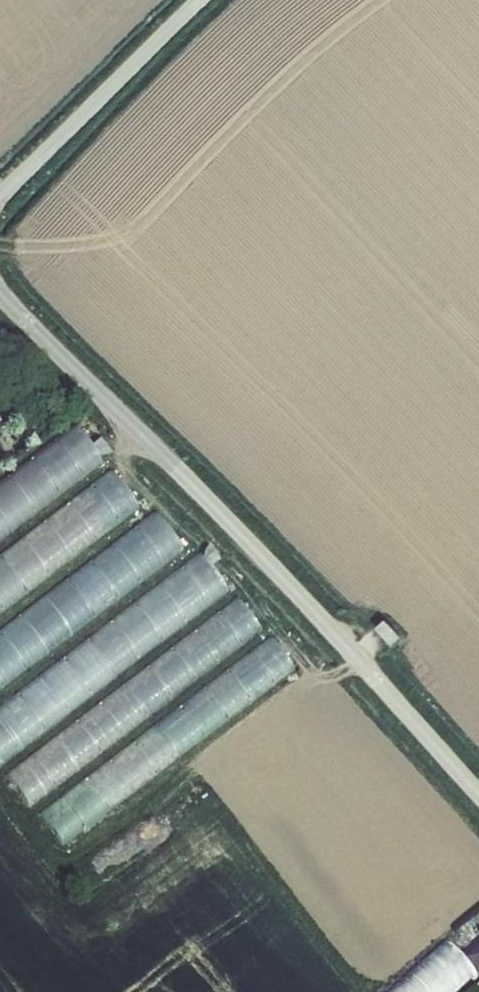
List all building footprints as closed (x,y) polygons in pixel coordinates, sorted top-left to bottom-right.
[(112,468),(88,433),(0,492),(0,543),(112,468)] [(0,561),(0,615),(148,514),(123,477),(0,561)] [(0,630),(0,684),(193,559),(168,521),(0,630)] [(0,705),(0,760),(235,599),(209,562),(0,705)] [(7,768),(28,799),(270,639),(249,607),(7,768)] [(386,617),(376,626),(393,643),(403,634),(386,617)] [(279,645),(41,808),(62,839),(300,676),(279,645)]
